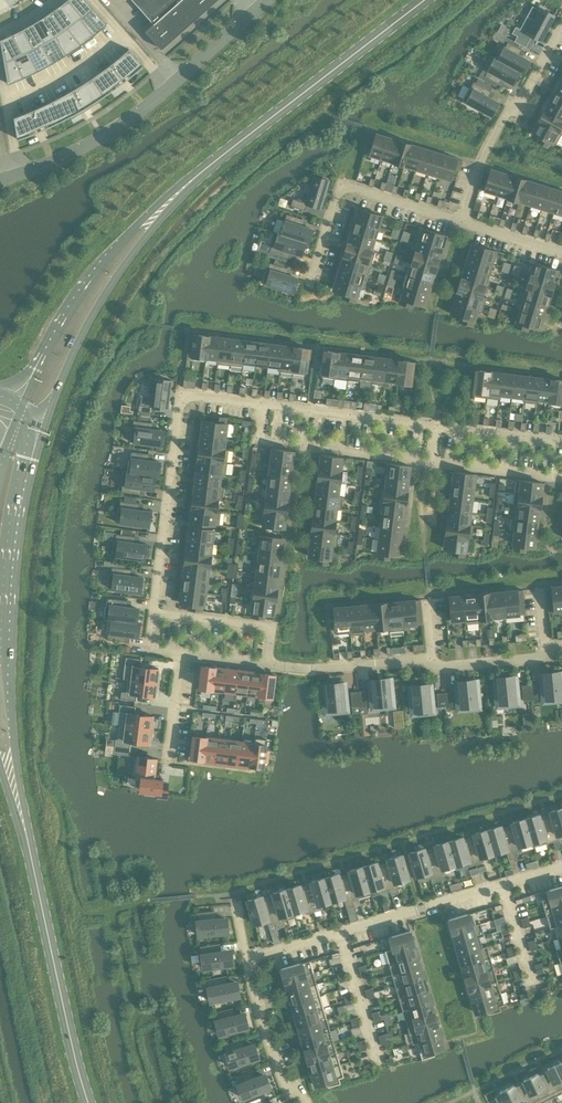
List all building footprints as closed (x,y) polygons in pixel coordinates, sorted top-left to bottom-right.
[(42,17),(35,22),(33,23),(31,24),(23,28),(14,33),(1,39),(9,84),(24,77),(39,70),(53,62),(67,54),(81,44),(94,34),(107,24),(86,0),(67,0),(61,5),(53,10),(52,11),(42,17)] [(146,15),(154,23),(145,31),(162,49),(216,0),(133,0),(146,15)] [(541,9),(527,33),(528,34),(540,40),(553,16),(541,9)] [(501,24),(497,31),(506,36),(510,29),(501,24)] [(502,34),(499,40),(504,43),(507,37),(502,34)] [(504,47),(498,59),(519,71),(519,72),(522,73),(529,61),(518,55),(522,49),(508,42),(505,48),(504,47)] [(28,134),(28,133),(37,128),(46,124),(51,122),(58,120),(63,119),(68,117),(73,116),(80,113),(85,110),(91,106),(96,102),(100,98),(105,94),(109,90),(114,85),(119,81),(126,76),(134,71),(135,72),(134,73),(137,71),(136,71),(140,67),(141,68),(144,65),(143,65),(129,49),(111,63),(93,77),(73,89),(53,100),(32,110),(14,117),(18,138),(18,139),(22,138),(22,137),(27,135),(27,136),(30,134),(28,134)] [(498,59),(491,55),(484,68),(488,70),(485,76),(499,84),(502,78),(513,84),(519,72),(519,71),(498,59)] [(491,115),(498,103),(488,97),(491,91),(485,88),(480,85),(474,81),(470,88),(469,87),(462,99),(491,115)] [(556,90),(550,101),(561,107),(561,94),(556,90)] [(544,111),(561,121),(561,107),(550,101),(544,111)] [(544,111),(539,122),(558,132),(558,131),(561,124),(561,121),(544,111)] [(539,122),(533,133),(540,137),(538,142),(548,147),(550,142),(556,145),(561,134),(558,131),(558,132),(539,122)] [(382,158),(388,138),(371,132),(368,142),(373,143),(370,155),(382,158)] [(400,141),(388,138),(382,158),(393,162),(400,141)] [(400,141),(393,162),(405,166),(411,145),(400,141)] [(422,148),(411,145),(405,166),(416,169),(422,148)] [(422,148),(416,169),(427,173),(434,152),(422,148)] [(445,155),(434,152),(427,173),(439,176),(445,155)] [(445,155),(439,176),(451,180),(454,168),(459,170),(462,161),(445,155)] [(496,194),(503,173),(486,168),(483,177),(488,178),(484,190),(496,194)] [(315,172),(311,175),(308,184),(312,185),(309,194),(305,193),(302,202),(293,199),(291,206),(304,210),(306,203),(320,207),(328,181),(321,178),(322,175),(315,172)] [(514,177),(503,173),(496,194),(508,197),(514,177)] [(526,180),(514,177),(508,197),(519,201),(526,180)] [(537,184),(526,180),(519,201),(531,205),(537,184)] [(537,184),(531,205),(542,208),(549,187),(537,184)] [(549,187),(542,208),(554,212),(560,191),(549,187)] [(560,191),(554,212),(561,214),(561,191),(560,191)] [(358,209),(355,221),(378,228),(382,216),(358,209)] [(279,233),(279,234),(305,242),(305,243),(309,244),(313,230),(302,226),(304,220),(287,214),(285,221),(283,221),(279,233)] [(378,228),(355,221),(351,232),(375,239),(378,228)] [(419,241),(443,248),(446,236),(418,227),(414,240),(419,241)] [(279,234),(279,233),(274,232),(270,245),(271,246),(269,252),(288,258),(290,252),(301,255),(305,243),(305,242),(279,234)] [(375,239),(351,232),(348,243),(371,251),(375,239)] [(419,241),(416,252),(439,259),(443,248),(419,241)] [(348,243),(344,255),(372,263),(376,252),(371,251),(348,243)] [(472,244),(469,256),(492,263),(496,251),(472,244)] [(416,252),(412,263),(435,271),(439,259),(416,252)] [(372,263),(344,255),(341,266),(369,275),(372,263)] [(469,256),(465,267),(488,274),(492,263),(469,256)] [(275,258),(274,264),(270,263),(268,270),(266,269),(262,283),(293,293),(298,279),(286,275),(289,269),(284,267),(286,262),(275,258)] [(412,263),(409,275),(432,282),(435,271),(412,263)] [(531,275),(554,282),(558,270),(535,263),(531,275)] [(341,266),(337,278),(360,285),(360,286),(365,287),(369,275),(341,266)] [(465,267),(462,279),(485,286),(488,274),(465,267)] [(409,275),(405,286),(428,293),(432,282),(409,275)] [(554,282),(531,275),(527,286),(551,294),(554,282)] [(360,285),(337,278),(334,290),(345,293),(343,298),(355,302),(360,286),(360,285)] [(485,286),(462,279),(458,290),(481,297),(482,297),(485,286)] [(428,293),(405,286),(400,303),(412,307),(414,302),(425,305),(428,293)] [(527,286),(524,297),(524,298),(547,305),(551,294),(527,286)] [(481,297),(458,290),(455,301),(478,309),(482,311),(486,298),(482,297),(481,297)] [(524,298),(524,297),(519,296),(516,308),(520,310),(520,309),(544,316),(547,305),(524,298)] [(478,309),(455,301),(451,313),(462,317),(460,322),(472,326),(478,309)] [(520,309),(520,310),(515,326),(527,330),(529,325),(540,329),(544,316),(520,309)] [(206,358),(208,336),(190,334),(189,343),(194,344),(193,356),(205,358),(206,358)] [(206,358),(205,358),(205,360),(217,362),(218,362),(221,338),(208,336),(206,358)] [(218,362),(217,362),(217,364),(230,366),(233,339),(221,338),(218,362)] [(246,341),(233,339),(230,366),(243,367),(244,362),(243,362),(246,341)] [(258,342),(246,341),(243,362),(244,362),(256,364),(258,342)] [(258,342),(256,364),(268,365),(271,344),(258,342)] [(271,344),(268,365),(280,367),(281,367),(283,345),(271,344)] [(281,367),(280,367),(279,372),(293,373),(296,347),(283,345),(281,367)] [(314,349),(296,347),(293,373),(306,375),(308,358),(313,359),(314,349)] [(335,379),(338,352),(319,350),(318,359),(324,360),(321,377),(335,379)] [(338,352),(335,379),(348,380),(348,376),(348,375),(350,354),(338,352)] [(363,355),(350,354),(348,375),(348,376),(359,377),(360,377),(363,355)] [(360,377),(359,377),(359,382),(373,384),(373,379),(375,357),(363,355),(360,377)] [(388,359),(375,357),(373,379),(385,380),(388,359)] [(388,359),(385,380),(398,382),(400,360),(388,359)] [(400,360),(398,382),(411,384),(412,371),(418,372),(419,363),(400,360)] [(486,398),(490,372),(471,369),(470,379),(475,379),(473,396),(486,398)] [(490,372),(486,398),(499,400),(500,395),(499,395),(502,373),(490,372)] [(515,375),(502,373),(499,395),(500,395),(512,396),(515,375)] [(515,375),(512,396),(524,398),(527,376),(515,375)] [(540,378),(527,376),(524,398),(537,400),(540,378)] [(552,379),(540,378),(537,400),(549,401),(552,379)] [(152,414),(153,407),(167,409),(171,381),(156,379),(153,406),(139,405),(138,412),(152,414)] [(549,401),(561,403),(561,381),(552,379),(549,401)] [(212,416),(212,422),(203,421),(202,434),(226,437),(228,418),(212,416)] [(131,427),(130,441),(162,445),(164,431),(152,430),(153,423),(134,420),(133,427),(131,427)] [(200,446),(221,449),(224,450),(224,449),(226,437),(202,434),(200,446)] [(224,449),(224,450),(221,449),(200,446),(198,459),(227,463),(229,449),(224,449)] [(271,462),(292,465),(294,452),(273,449),(271,462)] [(129,459),(128,472),(155,476),(158,477),(160,462),(148,461),(149,454),(132,452),(131,459),(129,459)] [(321,455),(320,468),(341,471),(343,458),(321,455)] [(227,463),(198,459),(197,471),(221,475),(226,476),(227,463)] [(271,462),(269,475),(291,477),(292,465),(271,462)] [(387,477),(408,480),(410,466),(386,463),(384,477),(387,477)] [(320,468),(318,481),(340,484),(341,471),(320,468)] [(128,472),(122,471),(121,485),(122,485),(121,492),(141,495),(142,488),(153,489),(155,476),(128,472)] [(197,471),(195,484),(219,487),(219,486),(221,475),(197,471)] [(454,472),(452,485),(474,488),(475,475),(454,472)] [(291,477),(269,475),(268,487),(289,490),(291,477)] [(387,477),(385,489),(407,492),(408,480),(387,477)] [(519,494),(541,496),(543,483),(516,480),(515,494),(519,494)] [(340,484),(318,481),(317,494),(338,496),(340,484)] [(219,487),(195,484),(194,496),(218,500),(222,501),(224,487),(219,486),(219,487)] [(474,488),(452,485),(451,498),(472,500),(474,488)] [(268,487),(266,499),(266,500),(288,502),(289,490),(268,487)] [(381,488),(379,501),(405,505),(407,492),(385,489),(381,488)] [(338,496),(317,494),(315,506),(337,509),(341,510),(343,496),(338,496)] [(519,494),(518,505),(518,506),(539,509),(541,496),(519,494)] [(218,500),(194,496),(192,509),(216,512),(216,511),(218,500)] [(140,504),(135,503),(136,498),(126,497),(126,502),(120,501),(119,508),(118,508),(116,522),(149,526),(151,512),(139,511),(140,504)] [(266,500),(266,499),(261,498),(260,511),(286,515),(288,502),(266,500)] [(472,500),(451,498),(449,510),(471,513),(472,500)] [(405,505),(379,501),(377,514),(382,515),(382,514),(404,517),(405,505)] [(513,505),(512,518),(538,521),(539,509),(518,506),(518,505),(513,505)] [(315,506),(313,518),(335,521),(337,509),(315,506)] [(216,512),(192,509),(190,522),(219,526),(221,512),(216,511),(216,512)] [(471,513),(449,510),(448,522),(469,525),(471,513)] [(286,515),(260,511),(258,525),(284,528),(286,515)] [(382,515),(381,527),(402,530),(404,517),(382,514),(382,515)] [(313,518),(312,531),(334,534),(334,533),(335,521),(313,518)] [(538,521),(512,518),(510,531),(515,532),(515,531),(536,534),(538,521)] [(469,525),(448,522),(446,535),(468,538),(472,539),(474,525),(469,525)] [(188,540),(212,543),(214,530),(190,527),(188,540)] [(381,527),(379,540),(401,542),(402,530),(381,527)] [(122,530),(121,535),(116,534),(115,541),(114,541),(112,555),(145,559),(146,545),(135,544),(136,537),(132,536),(133,531),(122,530)] [(334,534),(312,531),(310,543),(332,546),(332,547),(337,547),(338,534),(334,533),(334,534)] [(515,531),(515,532),(513,544),(515,544),(514,550),(525,551),(526,546),(535,547),(536,534),(515,531)] [(468,538),(446,535),(444,548),(453,549),(452,555),(464,556),(465,551),(466,551),(468,538)] [(262,536),(260,548),(260,549),(282,552),(283,538),(262,536)] [(212,543),(188,540),(187,552),(211,555),(212,543)] [(401,542),(379,540),(377,552),(379,553),(378,558),(390,560),(390,554),(399,555),(401,542)] [(332,546),(310,543),(309,557),(317,558),(317,563),(328,565),(329,559),(330,559),(332,547),(332,546)] [(260,549),(260,548),(255,548),(254,562),(258,562),(259,561),(280,564),(282,552),(260,549)] [(187,552),(185,565),(209,568),(211,555),(187,552)] [(259,561),(258,562),(257,574),(278,577),(280,564),(259,561)] [(114,562),(114,567),(112,567),(111,574),(110,574),(108,588),(140,592),(142,578),(131,576),(132,570),(125,569),(125,563),(114,562)] [(185,565),(183,577),(207,581),(209,568),(185,565)] [(257,574),(255,586),(255,587),(277,589),(278,577),(257,574)] [(207,581),(183,577),(182,590),(206,593),(207,581)] [(255,587),(255,586),(251,585),(249,599),(254,600),(254,599),(275,602),(277,589),(255,587)] [(547,588),(549,612),(561,611),(561,586),(547,588)] [(206,593),(182,590),(180,603),(189,604),(188,609),(202,611),(203,606),(204,606),(206,593)] [(522,590),(503,592),(505,616),(506,616),(524,614),(522,590)] [(503,592),(490,593),(492,617),(491,618),(492,620),(506,619),(506,616),(505,616),(503,592)] [(492,617),(490,593),(476,594),(479,619),(480,619),(491,618),(492,617)] [(479,619),(476,594),(463,596),(466,620),(465,620),(466,625),(480,624),(480,619),(479,619)] [(466,620),(463,596),(444,597),(445,607),(450,606),(452,621),(465,620),(466,620)] [(137,623),(137,622),(138,609),(127,608),(128,601),(108,598),(107,605),(106,605),(104,619),(109,620),(109,619),(137,623)] [(254,599),(254,600),(252,612),(253,612),(253,618),(264,619),(265,614),(274,615),(275,602),(254,599)] [(420,600),(400,602),(402,626),(403,626),(422,624),(420,600)] [(400,602),(387,603),(390,627),(389,627),(390,632),(403,631),(403,626),(402,626),(400,602)] [(390,627),(387,603),(374,604),(376,629),(389,627),(390,627)] [(374,604),(360,605),(363,630),(376,629),(374,604)] [(363,630),(360,605),(348,607),(350,631),(350,636),(364,635),(363,630)] [(350,631),(348,607),(329,608),(330,618),(335,617),(336,632),(350,631)] [(109,619),(109,620),(107,633),(109,633),(108,640),(126,642),(127,635),(138,637),(140,623),(137,622),(137,623),(109,619)] [(516,643),(527,642),(526,634),(515,635),(516,643)] [(123,679),(128,679),(159,683),(160,674),(158,674),(159,669),(140,666),(141,659),(126,657),(123,679)] [(202,672),(198,671),(197,681),(201,681),(200,690),(212,691),(215,667),(203,666),(202,672)] [(227,669),(215,667),(212,691),(224,693),(227,669)] [(227,669),(224,693),(236,694),(236,692),(239,670),(227,669)] [(236,694),(248,696),(248,693),(251,672),(239,670),(236,692),(236,694)] [(263,673),(251,672),(248,693),(259,695),(260,695),(263,673)] [(561,697),(561,672),(553,673),(554,675),(550,675),(549,673),(541,674),(543,699),(544,699),(544,702),(557,701),(556,697),(561,697)] [(275,675),(263,673),(260,695),(259,695),(259,699),(271,700),(275,675)] [(495,678),(497,703),(505,702),(506,706),(518,705),(518,701),(516,676),(507,677),(507,679),(503,680),(503,677),(495,678)] [(393,703),(391,678),(382,679),(382,682),(378,682),(378,680),(370,680),(372,705),(373,709),(385,708),(385,704),(393,703)] [(128,679),(126,692),(122,692),(121,699),(136,701),(137,694),(155,696),(156,691),(158,691),(159,683),(128,679)] [(471,705),(479,705),(477,680),(468,681),(468,683),(464,683),(464,681),(456,682),(458,707),(459,707),(459,710),(471,709),(471,705)] [(347,707),(345,683),(336,684),(336,686),(332,686),(332,684),(324,685),(326,710),(334,709),(334,712),(347,711),(347,708),(347,707)] [(410,686),(412,711),(420,710),(420,714),(433,713),(433,709),(431,684),(422,685),(422,687),(418,688),(418,686),(410,686)] [(529,686),(531,700),(538,699),(536,685),(529,686)] [(531,700),(529,686),(522,686),(524,701),(531,700)] [(365,691),(358,692),(359,706),(366,706),(365,691)] [(359,706),(358,692),(351,693),(352,707),(359,706)] [(444,694),(446,708),(452,707),(451,693),(444,694)] [(446,708),(444,694),(437,694),(439,709),(446,708)] [(122,726),(153,730),(154,721),(152,721),(153,716),(135,714),(136,707),(120,705),(119,712),(124,713),(122,725),(122,726)] [(404,709),(395,709),(395,727),(405,726),(404,709)] [(152,739),(153,730),(122,726),(122,725),(120,725),(118,739),(116,739),(114,754),(130,755),(131,741),(149,743),(150,738),(152,739)] [(206,737),(203,759),(215,760),(218,736),(206,734),(206,737)] [(194,736),(191,757),(203,759),(206,737),(194,736)] [(218,736),(215,760),(227,762),(230,740),(231,738),(218,736)] [(254,743),(251,765),(263,766),(264,760),(267,761),(268,751),(265,751),(267,739),(254,738),(253,743),(254,743)] [(242,742),(230,740),(227,762),(239,763),(242,742)] [(253,743),(242,742),(239,763),(251,765),(254,743),(253,743)] [(131,776),(138,777),(138,776),(154,778),(156,759),(134,756),(131,776)] [(138,776),(138,777),(137,788),(160,791),(159,796),(159,797),(166,798),(166,797),(168,784),(162,783),(162,779),(154,778),(138,776)] [(546,818),(553,841),(560,839),(558,834),(561,833),(561,808),(550,811),(552,817),(546,818)] [(539,815),(525,819),(532,842),(533,847),(553,841),(546,818),(540,820),(539,815)] [(532,842),(525,819),(512,822),(514,828),(508,830),(515,853),(515,852),(522,850),(520,845),(532,842)] [(515,853),(508,830),(502,831),(500,826),(487,830),(494,853),(506,849),(509,860),(517,858),(515,852),(515,853)] [(494,853),(487,830),(474,834),(476,839),(470,841),(476,864),(484,862),(482,856),(494,853)] [(462,837),(449,841),(456,864),(455,864),(456,870),(476,864),(470,841),(464,843),(462,837)] [(437,850),(431,852),(440,880),(447,878),(444,868),(455,864),(456,864),(449,841),(436,845),(437,850)] [(440,880),(431,852),(426,854),(424,848),(410,852),(413,860),(412,860),(419,881),(431,877),(433,882),(440,880)] [(404,862),(402,855),(388,859),(390,864),(384,866),(391,889),(390,889),(391,895),(399,892),(396,882),(409,878),(404,862)] [(391,889),(384,866),(378,868),(376,862),(363,866),(372,895),(390,889),(391,889)] [(372,895),(363,866),(350,870),(352,875),(345,877),(352,900),(353,900),(372,895)] [(474,869),(470,870),(472,876),(480,874),(478,868),(474,869)] [(338,874),(325,877),(332,901),(343,897),(347,908),(354,905),(353,900),(352,900),(345,877),(339,879),(338,874)] [(313,887),(307,888),(314,912),(321,909),(320,904),(332,901),(325,877),(312,881),(313,887)] [(314,912),(307,888),(301,890),(300,885),(286,889),(293,912),(294,912),(305,908),(307,914),(314,912)] [(561,899),(561,886),(540,893),(543,905),(561,899)] [(275,898),(269,900),(276,923),(275,923),(277,928),(284,926),(283,921),(296,917),(294,912),(293,912),(286,889),(273,893),(275,898)] [(276,923),(269,900),(263,901),(262,896),(248,900),(250,908),(255,923),(267,920),(269,925),(275,923),(276,923)] [(543,905),(547,916),(561,912),(561,899),(543,905)] [(198,935),(226,932),(225,918),(213,919),(212,912),(197,913),(198,920),(197,920),(198,935)] [(547,916),(550,928),(555,927),(561,924),(561,912),(547,916)] [(476,925),(476,924),(472,913),(448,920),(452,932),(476,925)] [(480,923),(476,924),(476,925),(452,932),(455,943),(479,936),(479,937),(484,935),(480,923)] [(390,950),(414,943),(410,931),(386,938),(390,949),(390,950)] [(479,936),(455,943),(459,955),(483,948),(482,947),(479,937),(479,936)] [(267,940),(260,942),(262,948),(269,946),(267,940)] [(390,950),(390,949),(385,951),(389,963),(417,954),(414,943),(390,950)] [(201,954),(203,968),(231,964),(229,950),(217,952),(216,945),(201,947),(202,954),(201,954)] [(483,948),(459,955),(462,966),(491,958),(487,946),(482,947),(483,948)] [(417,954),(389,963),(392,974),(421,966),(417,954)] [(494,969),(491,958),(462,966),(465,977),(494,969)] [(285,981),(313,972),(310,960),(281,969),(285,981)] [(424,977),(421,966),(392,974),(395,986),(424,977)] [(494,969),(465,977),(469,989),(497,981),(494,969)] [(313,972),(285,981),(288,992),(317,984),(313,972)] [(210,1001),(238,996),(235,982),(224,984),(222,977),(207,980),(209,987),(208,987),(210,1001)] [(424,977),(395,986),(399,997),(427,989),(424,977)] [(497,981),(469,989),(472,1000),(501,992),(497,981)] [(320,995),(317,984),(288,992),(292,1004),(320,995)] [(427,989),(399,997),(402,1009),(431,1001),(427,989)] [(504,1004),(501,992),(472,1000),(476,1013),(487,1010),(488,1014),(501,1011),(500,1005),(504,1004)] [(320,995),(292,1004),(295,1015),(323,1007),(320,995)] [(434,1012),(431,1001),(402,1009),(406,1020),(434,1012)] [(327,1018),(323,1007),(295,1015),(298,1027),(327,1018)] [(219,1034),(246,1027),(243,1013),(232,1016),(230,1009),(215,1013),(217,1020),(216,1020),(219,1034)] [(438,1023),(434,1012),(406,1020),(409,1032),(438,1023)] [(330,1030),(327,1018),(298,1027),(302,1038),(330,1030)] [(438,1023),(409,1032),(412,1044),(417,1043),(417,1042),(441,1035),(438,1023)] [(334,1042),(330,1030),(302,1038),(305,1050),(334,1042)] [(445,1047),(441,1035),(417,1042),(417,1043),(422,1059),(435,1055),(433,1050),(444,1047),(445,1047)] [(230,1066),(257,1058),(252,1044),(241,1048),(239,1041),(224,1046),(227,1053),(226,1053),(230,1066)] [(334,1042),(305,1050),(308,1061),(337,1053),(334,1042)] [(340,1064),(337,1053),(308,1061),(312,1073),(340,1064)] [(340,1064),(312,1073),(315,1085),(327,1082),(328,1087),(341,1083),(339,1078),(344,1076),(340,1064)] [(554,1065),(547,1069),(548,1070),(543,1072),(555,1096),(561,1093),(561,1081),(554,1065)] [(243,1098),(269,1088),(263,1074),(253,1079),(250,1072),(236,1078),(238,1084),(237,1085),(243,1098)] [(537,1073),(530,1077),(543,1102),(555,1096),(543,1072),(538,1075),(537,1073)] [(519,1084),(528,1102),(541,1102),(543,1102),(530,1077),(523,1080),(524,1081),(519,1084)] [(506,1088),(514,1102),(528,1102),(519,1084),(514,1086),(513,1085),(506,1088)] [(506,1088),(500,1092),(500,1093),(495,1096),(498,1102),(514,1102),(506,1088)]
